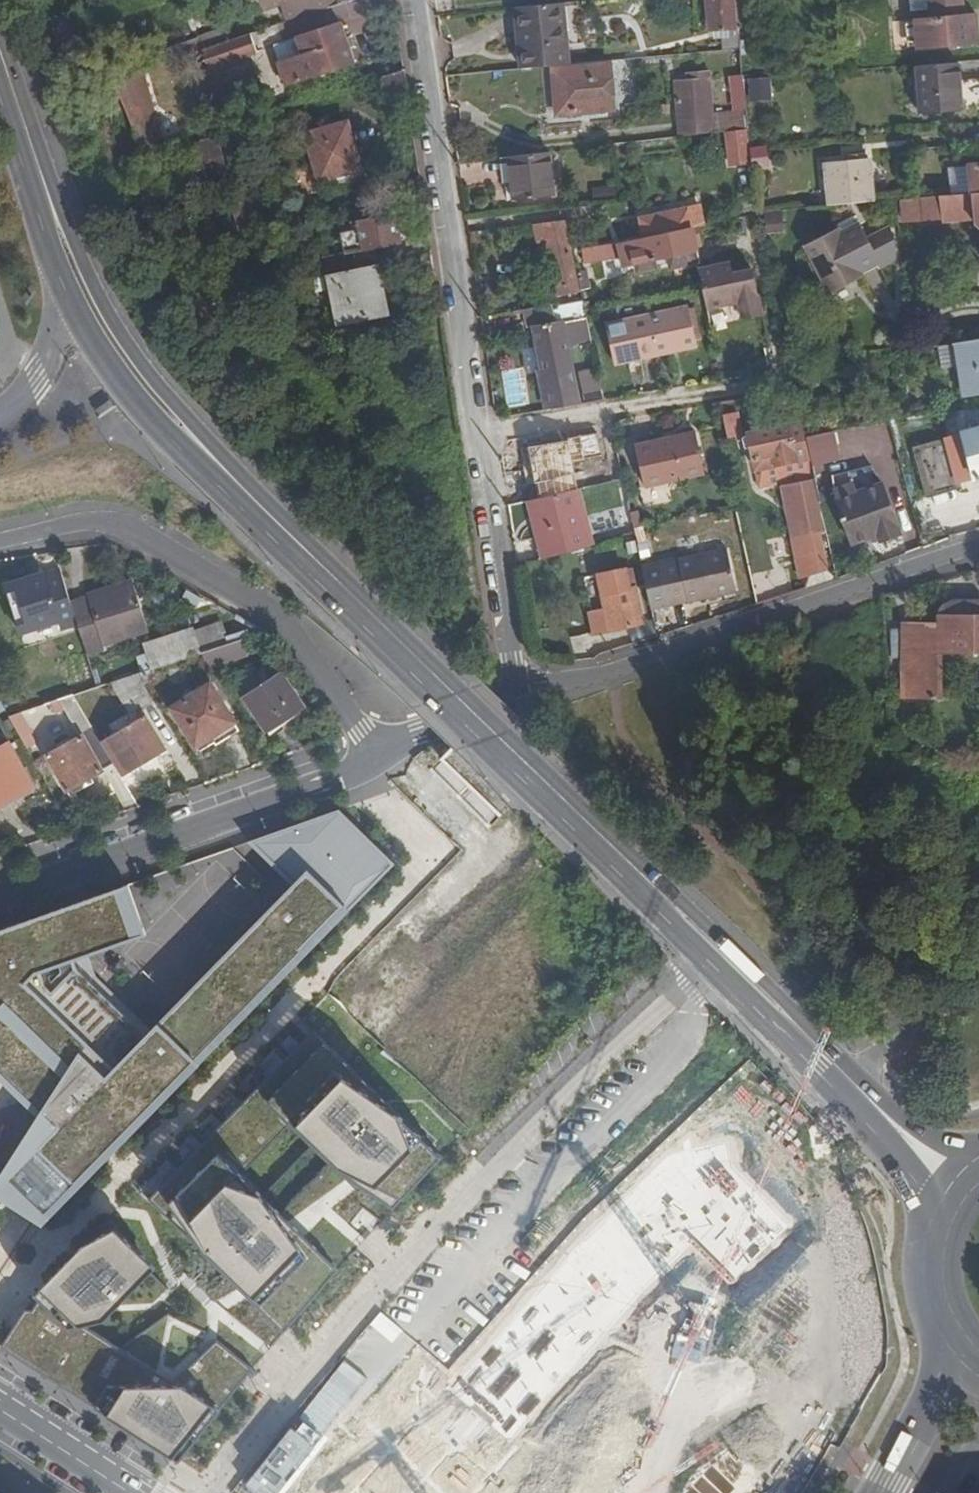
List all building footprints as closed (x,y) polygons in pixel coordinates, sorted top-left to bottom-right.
[(291,19),(326,8),(324,0),(260,0),(265,16),(288,10),(291,19)] [(724,24),(724,0),(710,0),(712,24),(724,24)] [(724,24),(735,23),(734,0),(724,0),(724,24)] [(909,8),(929,6),(929,13),(913,15),(915,44),(976,40),(974,10),(962,11),(961,0),(908,0),(909,8)] [(516,6),(521,69),(568,64),(563,1),(516,6)] [(342,23),(298,37),(303,54),(280,61),(289,83),(354,61),(342,23)] [(248,54),(242,35),(196,50),(202,69),(248,54)] [(959,109),(957,61),(916,63),(918,111),(959,109)] [(615,62),(551,69),(556,115),(619,108),(615,62)] [(127,131),(157,123),(143,68),(113,76),(127,131)] [(387,97),(406,92),(403,70),(383,76),(387,97)] [(783,80),(782,71),(755,72),(755,81),(783,80)] [(707,74),(676,77),(679,118),(681,135),(713,132),(707,74)] [(728,75),(728,111),(718,111),(718,127),(743,126),(742,75),(728,75)] [(775,133),(767,93),(751,96),(758,135),(775,133)] [(352,118),(309,127),(320,174),(362,166),(352,118)] [(748,145),(745,128),(725,131),(731,162),(751,159),(748,145)] [(144,130),(132,133),(136,144),(148,141),(144,130)] [(220,135),(196,141),(204,178),(229,172),(220,135)] [(152,152),(148,141),(136,144),(141,155),(152,152)] [(767,163),(767,143),(748,145),(751,159),(752,164),(767,163)] [(554,195),(550,151),(515,156),(520,199),(554,195)] [(830,161),(833,205),(877,202),(873,159),(830,161)] [(973,194),(978,193),(978,163),(971,163),(971,165),(973,194)] [(952,167),(952,195),(973,194),(971,165),(952,167)] [(253,188),(229,193),(236,228),(259,224),(253,188)] [(973,194),(952,195),(900,199),(901,219),(939,216),(939,219),(975,217),(975,224),(978,226),(978,193),(973,194)] [(637,216),(642,236),(697,226),(695,222),(700,221),(697,206),(687,208),(687,205),(667,209),(667,205),(655,208),(656,211),(637,216)] [(399,242),(394,212),(357,219),(359,229),(340,233),(344,253),(399,242)] [(556,244),(566,306),(586,303),(573,220),(542,224),(544,245),(556,244)] [(697,248),(701,247),(697,226),(642,236),(623,240),(614,243),(612,238),(580,243),(583,264),(618,259),(621,267),(697,252),(697,248)] [(842,234),(808,252),(833,300),(853,288),(849,281),(860,276),(862,278),(882,267),(861,229),(843,239),(842,234)] [(344,255),(321,260),(323,273),(347,268),(344,255)] [(742,317),(763,313),(754,267),(734,271),(731,261),(700,267),(708,305),(738,300),(742,317)] [(383,313),(374,265),(321,276),(331,324),(383,313)] [(849,281),(853,288),(864,282),(862,278),(860,276),(849,281)] [(567,344),(595,339),(590,311),(589,303),(586,303),(566,306),(531,311),(549,410),(577,404),(567,344)] [(691,311),(649,318),(657,360),(698,352),(691,311)] [(657,360),(649,318),(610,326),(618,367),(657,360)] [(958,343),(965,394),(978,392),(978,340),(958,343)] [(586,403),(606,399),(600,369),(581,372),(586,403)] [(531,413),(542,411),(541,403),(530,405),(531,413)] [(947,424),(963,478),(975,476),(976,479),(978,478),(978,414),(947,424)] [(750,432),(748,415),(736,416),(739,434),(745,433),(751,469),(804,460),(798,424),(750,432)] [(832,431),(806,436),(808,450),(834,445),(832,431)] [(695,432),(636,443),(643,483),(703,472),(695,432)] [(593,471),(595,485),(623,479),(621,465),(593,471)] [(801,536),(823,533),(813,475),(782,481),(786,507),(791,509),(795,516),(800,526),(801,536)] [(855,478),(836,482),(838,490),(835,492),(845,538),(868,532),(867,528),(872,527),(875,537),(897,532),(884,479),(857,486),(855,478)] [(538,523),(543,558),(592,545),(582,487),(540,497),(544,520),(538,523)] [(790,537),(801,536),(800,526),(795,516),(791,509),(786,507),(790,537)] [(640,564),(649,607),(734,589),(725,547),(640,564)] [(639,619),(629,562),(598,566),(608,625),(639,619)] [(104,594),(72,602),(81,632),(82,634),(142,615),(132,581),(102,589),(104,594)] [(71,596),(17,616),(29,649),(81,632),(72,602),(71,596)] [(146,629),(142,615),(82,634),(85,646),(103,641),(146,629)] [(14,654),(29,649),(17,616),(3,620),(14,654)] [(940,618),(940,626),(914,628),(914,700),(941,699),(941,654),(978,654),(978,619),(940,618)] [(144,642),(152,668),(202,652),(228,644),(222,623),(195,632),(193,627),(144,642)] [(907,700),(914,700),(914,628),(906,627),(907,700)] [(252,652),(247,637),(228,644),(202,652),(210,664),(252,652)] [(105,646),(103,641),(85,646),(87,652),(105,646)] [(121,667),(124,677),(135,673),(132,664),(121,667)] [(141,706),(155,698),(140,674),(126,682),(141,706)] [(300,719),(280,674),(242,691),(262,736),(300,719)] [(235,721),(212,685),(176,707),(198,744),(235,721)] [(102,742),(74,693),(45,702),(23,709),(28,725),(72,711),(86,736),(49,757),(67,790),(114,763),(102,742)] [(147,714),(102,742),(114,763),(121,776),(168,749),(147,714)] [(0,750),(0,800),(33,783),(13,743),(0,750)] [(0,930),(0,1198),(43,1225),(395,864),(339,810),(249,842),(293,885),(145,1036),(76,969),(74,960),(147,934),(129,884),(0,930)] [(393,1209),(442,1157),(314,1032),(150,1201),(228,1277),(234,1272),(290,1326),(318,1293),(338,1271),(244,1173),(293,1125),(338,1171),(393,1209)] [(88,1249),(84,1244),(35,1294),(1,1347),(180,1462),(235,1392),(234,1391),(247,1375),(235,1365),(241,1358),(218,1340),(177,1377),(173,1381),(79,1317),(100,1297),(105,1303),(119,1305),(151,1272),(139,1260),(138,1261),(113,1236),(88,1249)] [(234,1272),(228,1277),(285,1332),(290,1326),(234,1272)]
